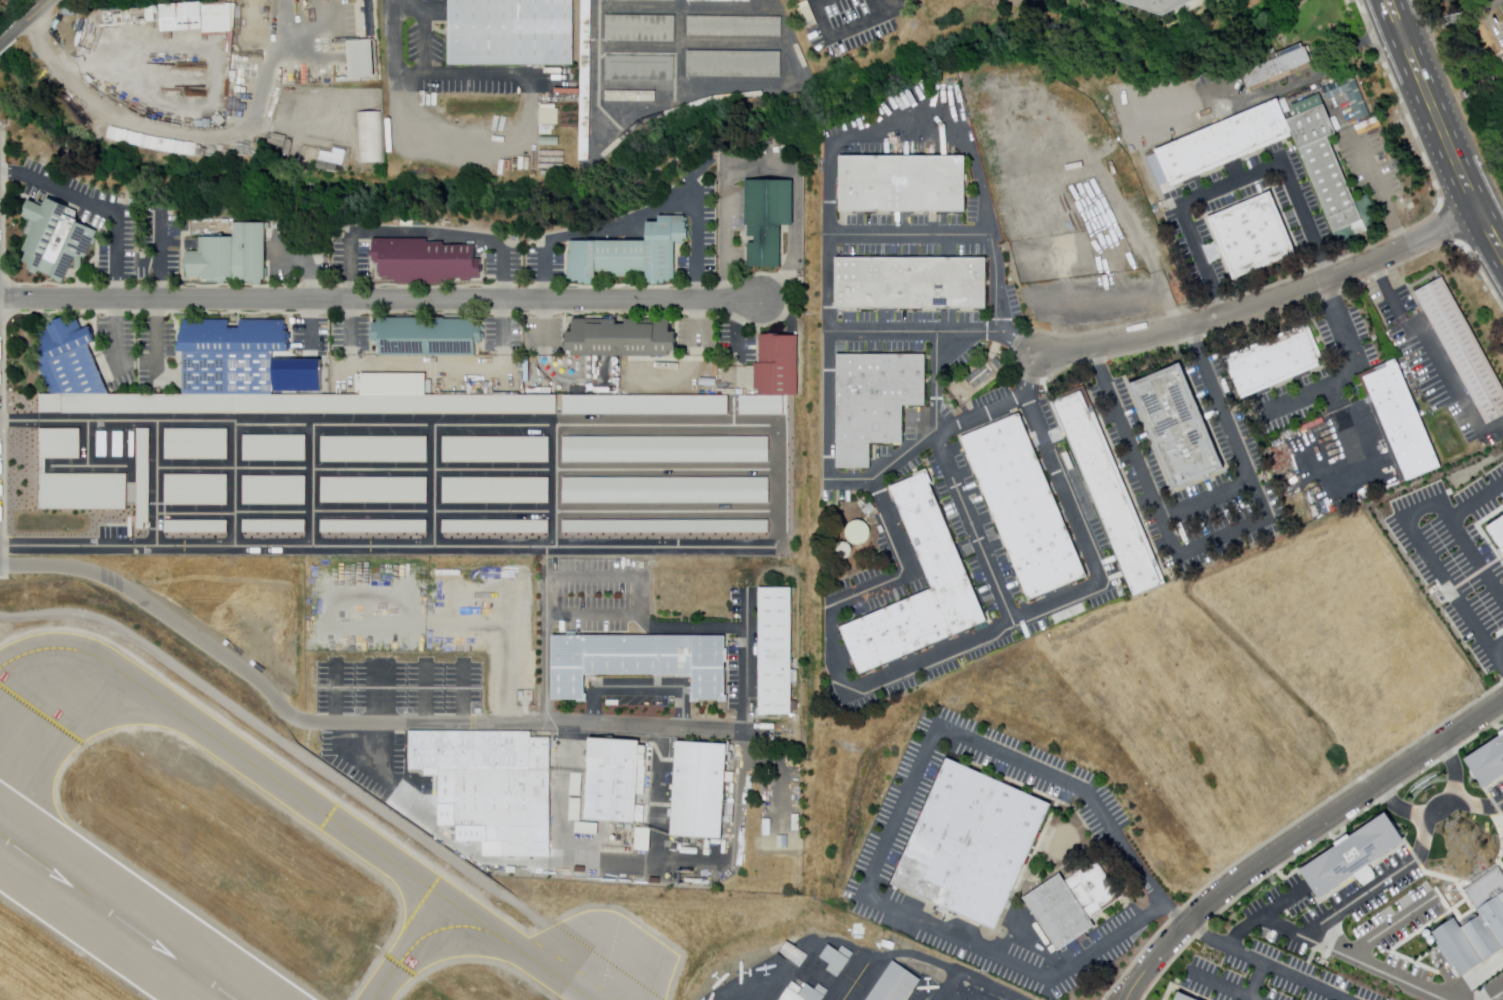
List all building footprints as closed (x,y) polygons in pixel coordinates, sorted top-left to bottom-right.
[(447,67),(448,0),(572,0),(572,67),(447,67)] [(580,161),(582,0),(592,0),(589,161),(580,161)] [(1164,12),(1128,0),(1188,0),(1164,12)] [(676,42),(607,41),(607,16),(676,17),(676,42)] [(782,37),(688,36),(689,17),(782,18),(782,37)] [(346,44),(371,42),(373,81),(348,82),(346,44)] [(1252,91),(1251,89),(1249,89),(1240,67),(1301,43),(1303,48),(1305,47),(1310,62),(1312,66),(1286,77),(1288,82),(1279,85),(1278,81),(1252,91)] [(782,77),(688,76),(688,51),(782,52),(782,77)] [(675,83),(606,82),(606,58),(675,59),(675,83)] [(1343,90),(1356,120),(1367,115),(1354,86),(1343,90)] [(1154,147),(1276,96),(1290,129),(1168,179),(1154,147)] [(1291,117),(1326,103),(1337,130),(1302,144),(1291,117)] [(357,114),(383,112),(386,163),(361,165),(357,114)] [(1380,130),(1374,117),(1353,127),(1359,140),(1380,130)] [(577,162),(604,162),(604,143),(617,143),(617,132),(608,132),(608,142),(588,142),(589,118),(578,118),(577,162)] [(290,153),(270,148),(274,132),(294,137),(290,153)] [(1303,145),(1330,134),(1364,219),(1337,230),(1303,145)] [(347,156),(345,169),(303,162),(305,148),(347,156)] [(967,211),(842,211),(842,156),(967,156),(967,211)] [(793,180),(793,226),(781,226),(781,268),(746,268),(746,180),(793,180)] [(1235,279),(1209,217),(1273,191),(1298,253),(1235,279)] [(50,194),(82,208),(78,217),(102,227),(90,256),(78,251),(69,274),(26,257),(31,246),(27,245),(39,217),(25,211),(31,196),(47,202),(50,194)] [(685,215),(685,242),(676,242),(676,280),(566,280),(566,239),(642,239),(642,219),(654,219),(654,215),(685,215)] [(268,222),(269,277),(205,277),(205,272),(189,272),(189,247),(204,247),(204,237),(237,237),(237,222),(268,222)] [(480,238),(480,259),(480,278),(380,278),(380,261),(371,261),(371,237),(480,238)] [(987,308),(836,307),(836,257),(987,257),(987,308)] [(1444,277),(1502,388),(1502,416),(1487,425),(1416,293),(1444,277)] [(75,315),(80,327),(87,324),(93,340),(86,342),(106,393),(48,392),(36,365),(37,352),(42,343),(37,331),(75,315)] [(377,318),(477,319),(477,324),(481,324),(481,343),(475,343),(475,357),(377,356),(377,341),(371,341),(371,323),(377,323),(377,318)] [(177,331),(182,331),(183,319),(228,319),(228,327),(239,327),(239,319),(285,319),(285,352),(272,352),(271,395),(182,394),(182,351),(175,351),(175,342),(177,342),(177,331)] [(572,319),(615,319),(615,325),(624,325),(624,319),(669,320),(669,332),(675,332),(675,353),(668,353),(668,357),(571,356),(571,352),(564,352),(564,332),(571,332),(572,319)] [(1242,399),(1241,396),(1225,357),(1305,324),(1322,366),(1242,399)] [(764,332),(799,332),(799,392),(759,392),(760,359),(764,359),(764,332)] [(872,466),(839,466),(839,353),(927,353),(927,404),(904,404),(904,441),(872,441),(872,466)] [(1406,481),(1362,374),(1401,358),(1445,466),(1406,481)] [(1129,385),(1180,363),(1225,470),(1173,491),(1129,385)] [(1054,399),(1080,388),(1162,586),(1136,597),(1054,399)] [(38,395),(561,399),(557,415),(38,414),(38,395)] [(561,416),(561,399),(730,396),(731,413),(561,416)] [(1058,507),(1087,577),(1029,601),(990,509),(962,439),(1020,415),(1058,507)] [(79,459),(39,459),(39,429),(79,430),(79,459)] [(137,429),(151,429),(150,525),(137,525),(137,429)] [(165,430),(229,430),(229,460),(165,460),(165,430)] [(94,458),(105,458),(105,432),(94,432),(94,458)] [(121,458),(121,432),(109,432),(109,458),(121,458)] [(306,436),(305,461),(243,460),(244,436),(306,436)] [(550,438),(550,463),(443,463),(444,437),(550,438)] [(563,463),(564,437),(771,438),(771,464),(563,463)] [(428,438),(428,462),(322,462),(322,438),(428,438)] [(127,475),(127,510),(39,509),(39,474),(127,475)] [(861,674),(842,628),(934,590),(892,488),(927,474),(941,510),(988,622),(861,674)] [(165,476),(227,475),(228,505),(165,505),(165,476)] [(305,477),(305,505),(243,505),(243,477),(305,477)] [(563,502),(563,477),(769,479),(769,504),(563,502)] [(427,478),(428,503),(322,504),(322,478),(427,478)] [(549,478),(549,504),(444,504),(444,478),(549,478)] [(1487,525),(1502,514),(1502,549),(1487,525)] [(873,531),(873,534),(872,536),(871,538),(871,539),(869,541),(867,542),(865,544),(862,544),(860,545),(857,545),(854,544),(852,543),(850,541),(849,540),(848,538),(847,537),(846,534),(846,531),(846,529),(847,526),(848,524),(850,522),(852,520),(854,519),(856,518),(859,518),(861,518),(864,519),(867,520),(869,522),(870,523),(871,525),(872,527),(873,529),(873,531)] [(163,521),(227,520),(227,534),(164,536),(163,521)] [(305,520),(305,534),(243,534),(243,521),(305,520)] [(427,521),(427,534),(320,533),(321,521),(427,521)] [(549,521),(549,534),(443,534),(443,521),(549,521)] [(564,533),(564,521),(769,521),(769,533),(564,533)] [(854,550),(854,552),(853,554),(852,555),(851,556),(850,557),(849,558),(847,559),(845,559),(843,559),(842,558),(840,558),(839,557),(838,555),(837,554),(836,552),(836,551),(836,549),(837,547),(837,545),(839,544),(840,543),(841,542),(843,541),(845,541),(847,541),(848,542),(850,543),(851,544),(852,545),(853,547),(854,548),(854,550)] [(758,586),(793,586),(794,713),(759,713),(758,586)] [(1120,598),(1118,593),(1124,590),(1126,595),(1120,598)] [(550,633),(727,633),(727,700),(691,700),(691,673),(585,673),(585,699),(550,699),(550,633)] [(551,853),(497,853),(497,841),(487,841),(487,828),(455,828),(455,804),(438,804),(438,774),(424,774),(424,767),(409,767),(409,730),(532,730),(532,737),(551,737),(551,853)] [(587,735),(639,736),(638,817),(586,816),(587,735)] [(1466,762),(1502,737),(1502,778),(1486,790),(1466,762)] [(675,738),(729,740),(725,837),(671,834),(675,738)] [(996,931),(940,906),(938,910),(928,906),(930,901),(893,885),(948,759),(1051,805),(1021,874),(1009,900),(1014,902),(1010,910),(1006,908),(996,931)] [(1300,870),(1381,814),(1401,842),(1317,901),(1300,870)] [(1054,945),(1021,897),(1061,875),(1066,882),(1097,861),(1118,892),(1121,890),(1125,897),(1091,919),(1096,927),(1086,933),(1090,938),(1081,944),(1078,939),(1058,951),(1052,954),(1049,948),(1054,945)] [(1477,909),(1502,892),(1502,949),(1462,975),(1434,932),(1455,918),(1462,928),(1481,916),(1477,909)] [(804,984),(794,977),(810,953),(817,958),(826,945),(836,952),(840,946),(851,954),(835,978),(827,972),(818,985),(816,984),(808,978),(804,984)] [(919,981),(906,999),(866,999),(892,962),(919,981)] [(826,992),(820,999),(780,999),(791,984),(801,991),(805,986),(813,992),(817,986),(819,987),(826,992)]
